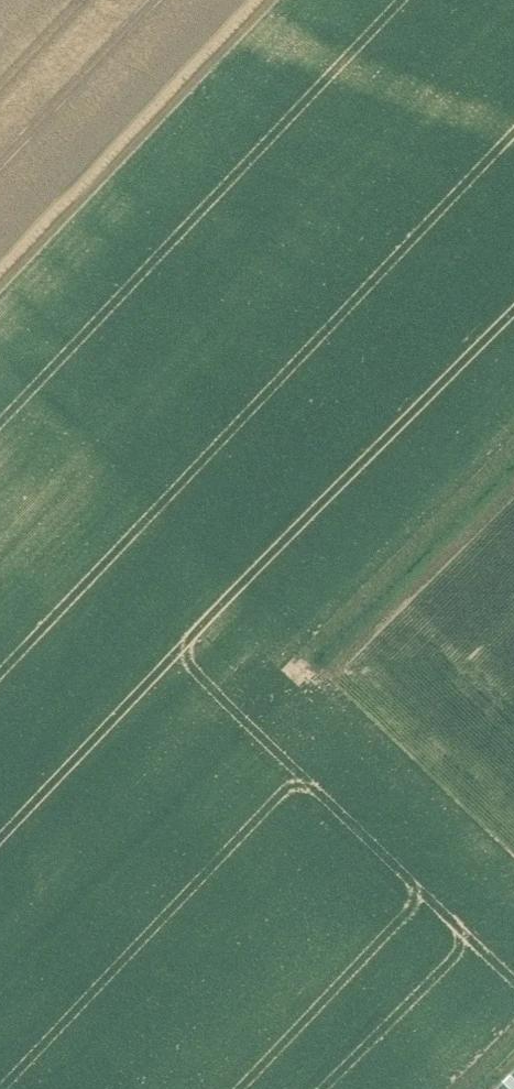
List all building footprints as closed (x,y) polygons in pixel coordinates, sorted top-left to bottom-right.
[(496,1088),(513,1088),(513,1071),(496,1088)]
